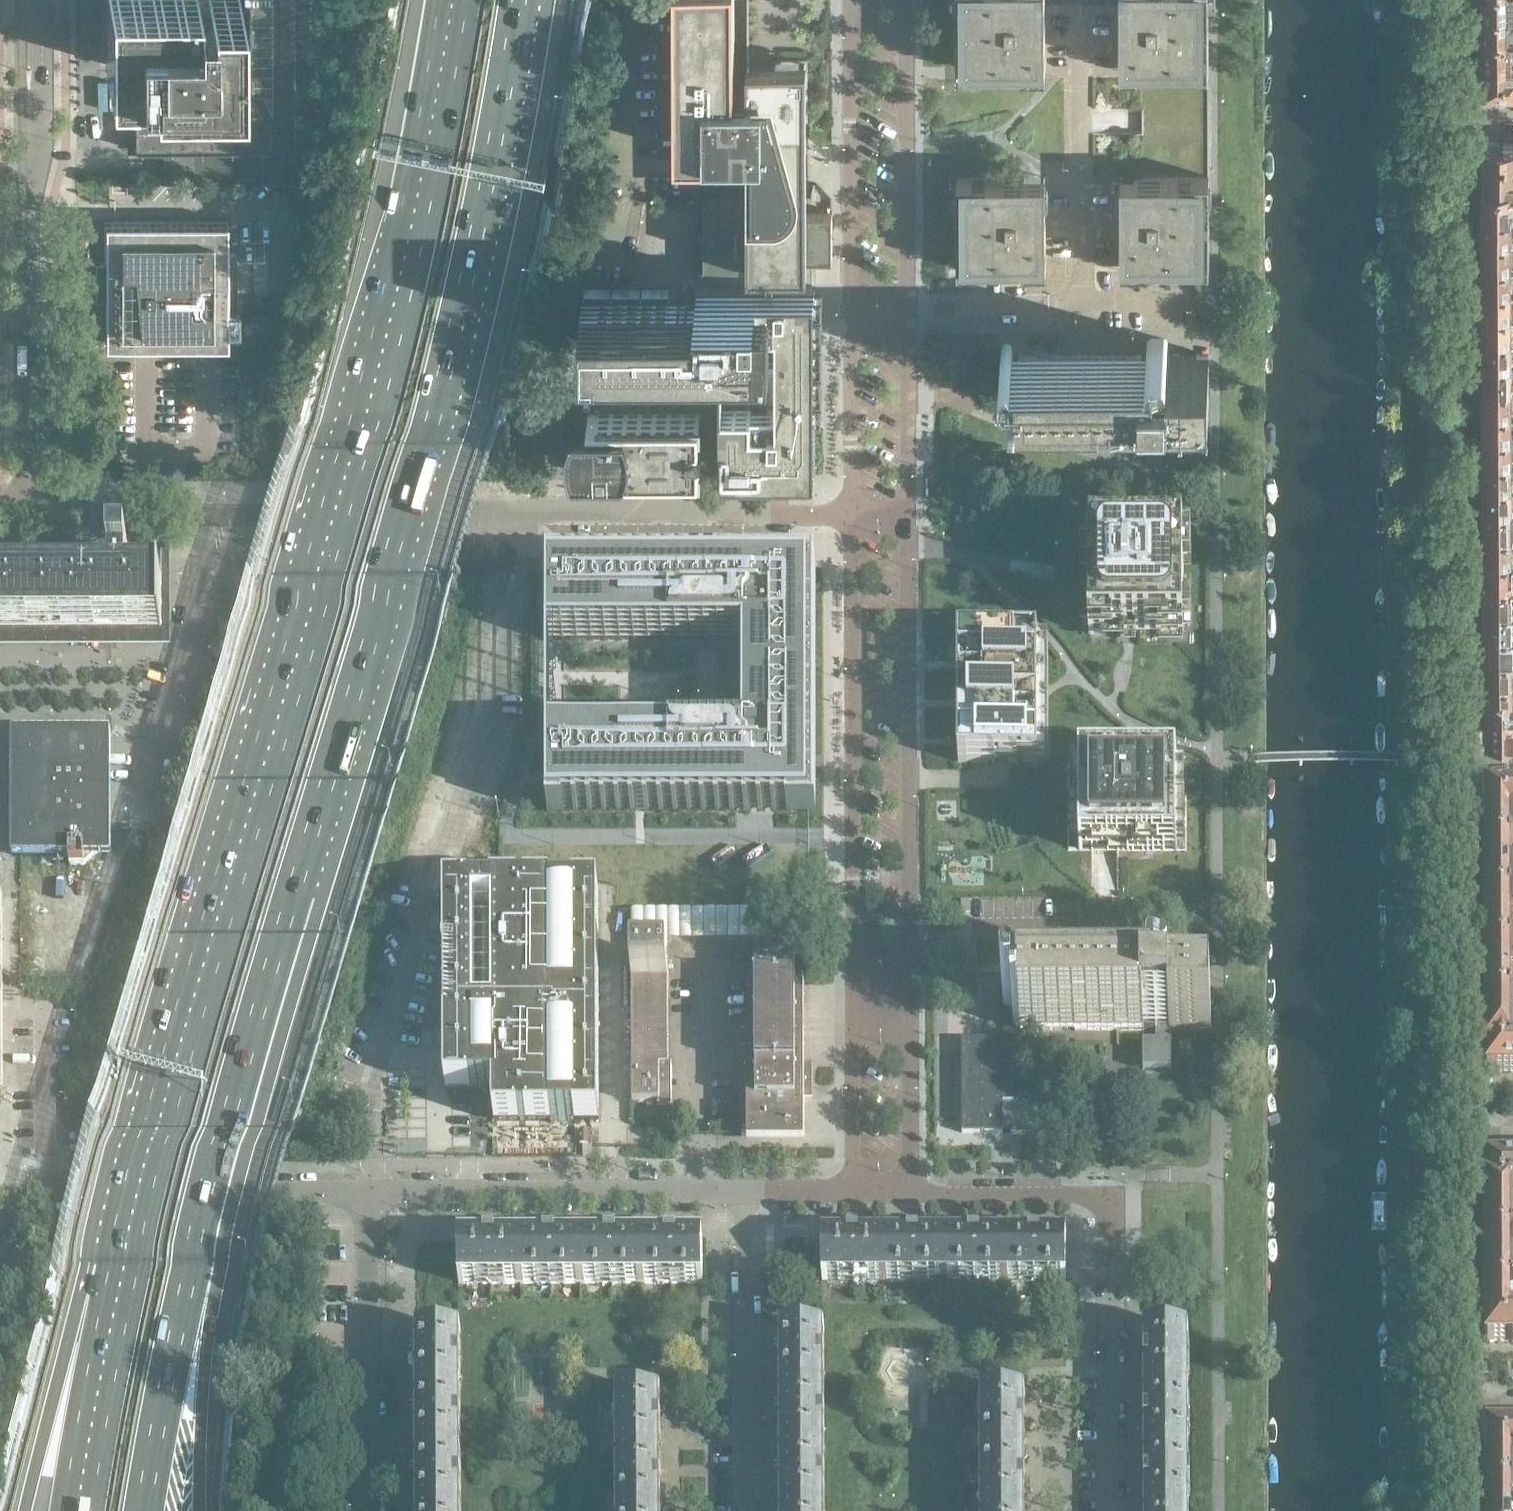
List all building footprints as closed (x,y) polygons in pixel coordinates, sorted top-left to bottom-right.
[(237,0),(105,0),(105,62),(105,64),(107,64),(136,64),(136,59),(148,59),(148,71),(237,70),(237,0)] [(315,0),(249,0),(249,90),(150,90),(148,90),(148,89),(133,89),(133,108),(135,108),(135,119),(133,119),(133,129),(135,129),(135,140),(133,140),(133,145),(127,145),(127,147),(163,147),(163,154),(163,168),(163,175),(165,175),(192,175),(194,175),(194,174),(263,174),(263,175),(315,175),(315,0)] [(748,263),(806,263),(807,254),(807,210),(807,162),(804,46),(747,46),(748,69),(734,69),(734,0),(675,0),(676,148),(735,148),(736,129),(748,128),(748,164),(748,263)] [(1045,19),(1045,0),(957,0),(957,70),(966,70),(966,66),(1021,65),(1021,72),(1045,72),(1045,65),(1045,19)] [(1208,0),(1119,0),(1120,19),(1120,64),(1120,72),(1144,71),(1144,64),(1199,64),(1199,69),(1208,69),(1208,65),(1208,0)] [(1484,4),(1484,16),(1481,18),(1482,24),(1484,26),(1484,28),(1512,28),(1512,4),(1484,4)] [(1484,28),(1484,42),(1482,45),(1482,50),(1484,52),(1484,54),(1512,54),(1512,28),(1484,28)] [(1504,63),(1512,63),(1512,54),(1484,54),(1484,56),(1482,58),(1482,63),(1484,65),(1484,82),(1504,82),(1504,63)] [(1504,63),(1504,82),(1512,82),(1512,63),(1504,63)] [(1484,142),(1484,183),(1482,185),(1482,191),(1484,193),(1484,203),(1512,203),(1512,142),(1484,142)] [(1046,271),(1046,222),(1046,175),(950,176),(950,199),(957,199),(957,265),(958,265),(958,269),(966,269),(966,264),(1022,264),(1022,271),(1046,271)] [(1209,268),(1209,194),(1211,194),(1211,193),(1211,192),(1212,190),(1212,188),(1212,186),(1212,185),(1212,183),(1211,182),(1211,180),(1210,179),(1209,179),(1209,175),(1120,175),(1120,181),(1120,264),(1200,264),(1200,268),(1209,268)] [(833,254),(833,210),(807,210),(771,210),(771,196),(704,196),(704,269),(748,268),(748,255),(807,254),(833,254)] [(1484,203),(1484,208),(1482,210),(1482,216),(1484,218),(1484,228),(1512,227),(1512,203),(1484,203)] [(227,318),(226,221),(108,221),(105,221),(105,224),(105,272),(106,340),(106,342),(108,342),(226,342),(227,318)] [(1484,228),(1484,232),(1482,234),(1482,240),(1484,242),(1484,252),(1512,252),(1512,227),(1484,228)] [(1484,252),(1484,256),(1482,259),(1482,264),(1484,267),(1485,276),(1512,276),(1512,252),(1484,252)] [(1485,276),(1485,281),(1482,283),(1482,289),(1485,291),(1485,301),(1512,301),(1512,276),(1485,276)] [(266,282),(242,282),(242,306),(266,306),(266,282)] [(815,331),(815,285),(812,285),(697,285),(697,292),(582,293),(583,337),(720,337),(721,466),(771,466),(785,466),(815,466),(815,427),(815,380),(815,361),(815,331)] [(1485,301),(1485,306),(1482,308),(1482,313),(1485,316),(1485,325),(1512,325),(1512,301),(1485,301)] [(1485,325),(1485,330),(1482,332),(1482,338),(1485,340),(1485,350),(1512,350),(1512,325),(1485,325)] [(1209,386),(1209,354),(1197,354),(1196,353),(1168,353),(1168,358),(1155,358),(1155,349),(1162,349),(1164,348),(1166,348),(1167,347),(1167,346),(1168,345),(1168,344),(1168,342),(1168,341),(1167,340),(1166,339),(1165,338),(1164,338),(1162,337),(1152,337),(1151,338),(1150,338),(1149,339),(1148,340),(1147,341),(1147,342),(1147,358),(1142,358),(1142,354),(1072,354),(1073,387),(1155,387),(1155,398),(1144,399),(1144,428),(1171,429),(1171,399),(1162,398),(1162,387),(1197,387),(1197,386),(1209,386)] [(1073,387),(1072,354),(1013,354),(1013,348),(1012,346),(1012,345),(1011,345),(1011,344),(1009,343),(1008,343),(1007,343),(1005,343),(1004,343),(1003,344),(1003,345),(1002,346),(1002,347),(1002,348),(1002,358),(1002,359),(1002,360),(1002,361),(1003,362),(1005,363),(1007,364),(1018,364),(1018,376),(1012,376),(1012,382),(1019,382),(1019,387),(1073,387)] [(600,367),(600,349),(600,347),(569,347),(569,367),(600,367)] [(715,364),(715,349),(701,349),(702,364),(715,364)] [(1485,350),(1485,354),(1483,357),(1483,362),(1485,365),(1485,374),(1512,374),(1512,350),(1485,350)] [(1485,374),(1485,379),(1483,381),(1483,387),(1485,389),(1485,399),(1512,398),(1512,374),(1485,374)] [(1485,399),(1485,403),(1483,406),(1483,411),(1485,414),(1485,423),(1512,423),(1512,398),(1485,399)] [(701,421),(700,421),(699,419),(700,419),(700,399),(588,399),(588,401),(589,401),(589,403),(573,403),(572,405),(570,410),(569,411),(568,415),(568,418),(567,422),(567,425),(567,427),(568,430),(568,434),(568,436),(569,439),(570,442),(571,444),(571,445),(573,449),(589,448),(589,451),(588,451),(588,465),(700,466),(700,432),(699,430),(701,430),(702,428),(703,427),(703,425),(703,424),(702,422),(701,421)] [(1485,423),(1485,427),(1483,429),(1483,435),(1485,437),(1485,447),(1512,447),(1512,423),(1485,423)] [(1485,447),(1485,451),(1483,453),(1483,459),(1485,461),(1485,472),(1512,472),(1512,447),(1485,447)] [(1485,472),(1485,476),(1483,478),(1483,484),(1485,486),(1485,496),(1512,496),(1512,472),(1485,472)] [(1485,496),(1485,500),(1483,502),(1483,508),(1485,510),(1485,521),(1512,521),(1512,496),(1485,496)] [(1485,521),(1485,525),(1483,527),(1483,532),(1485,534),(1485,545),(1512,545),(1512,521),(1485,521)] [(1078,541),(1052,541),(1052,583),(1052,610),(1078,610),(1078,634),(1086,634),(1086,642),(1122,642),(1134,642),(1134,634),(1139,634),(1145,634),(1145,642),(1181,642),(1181,634),(1189,634),(1189,609),(1181,609),(1181,598),(1189,598),(1189,587),(1181,587),(1181,576),(1189,576),(1189,540),(1181,540),(1181,532),(1156,532),(1156,540),(1100,540),(1100,532),(1086,532),(1086,540),(1078,540),(1078,541)] [(1485,545),(1485,549),(1483,551),(1483,557),(1485,559),(1485,569),(1512,569),(1512,545),(1485,545)] [(162,557),(129,557),(129,555),(112,555),(112,557),(96,557),(96,564),(79,564),(79,557),(64,558),(64,557),(0,557),(0,632),(163,632),(162,557)] [(1485,569),(1485,573),(1483,576),(1483,581),(1486,583),(1486,594),(1512,594),(1512,569),(1485,569)] [(808,574),(547,574),(547,641),(744,641),(744,740),(547,740),(547,812),(808,812),(808,574)] [(1486,594),(1486,598),(1483,600),(1483,606),(1486,608),(1486,618),(1512,618),(1512,594),(1486,594)] [(1486,618),(1486,622),(1483,624),(1484,630),(1486,632),(1486,643),(1512,643),(1512,618),(1486,618)] [(958,737),(959,764),(1039,764),(1038,753),(1038,640),(958,640),(958,661),(958,707),(958,737)] [(1486,643),(1486,647),(1484,649),(1484,655),(1486,657),(1486,667),(1512,667),(1512,643),(1486,643)] [(1486,667),(1486,671),(1484,673),(1484,679),(1486,681),(1486,733),(1512,733),(1512,667),(1486,667)] [(111,788),(111,734),(13,734),(13,788),(111,788)] [(1122,763),(1069,763),(1069,851),(1091,851),(1106,851),(1120,851),(1185,851),(1185,763),(1141,763),(1131,763),(1122,763)] [(13,849),(13,857),(20,857),(25,857),(103,858),(108,858),(109,852),(111,788),(13,788),(13,849)] [(1486,792),(1486,797),(1484,800),(1484,806),(1486,808),(1486,833),(1484,836),(1484,842),(1486,844),(1486,848),(1486,850),(1512,850),(1512,792),(1486,792)] [(1486,850),(1486,848),(1484,850),(1484,857),(1486,859),(1486,871),(1512,871),(1512,850),(1486,850)] [(1486,871),(1486,884),(1484,886),(1484,893),(1486,895),(1486,897),(1512,897),(1512,871),(1486,871)] [(599,1120),(598,891),(446,891),(446,1014),(446,1088),(445,1091),(450,1091),(494,1090),(495,1121),(599,1120)] [(1486,897),(1487,899),(1484,901),(1484,907),(1487,910),(1487,922),(1512,922),(1512,897),(1486,897)] [(971,901),(961,901),(961,914),(971,914),(971,901)] [(1487,922),(1487,935),(1484,937),(1484,943),(1487,946),(1487,948),(1512,947),(1512,922),(1487,922)] [(1487,948),(1487,950),(1484,952),(1484,958),(1487,961),(1487,973),(1512,973),(1512,947),(1487,948)] [(804,1016),(804,983),(795,983),(795,948),(755,948),(756,983),(747,983),(747,1067),(741,1067),(741,1102),(769,1102),(769,1099),(790,1099),(790,1101),(804,1101),(813,1101),(812,1067),(804,1067),(804,1016)] [(669,1068),(669,993),(669,962),(632,962),(632,1104),(658,1104),(658,1108),(672,1108),(672,1068),(669,1068)] [(1487,973),(1487,986),(1484,988),(1484,994),(1487,997),(1487,998),(1512,998),(1512,973),(1487,973)] [(1211,1030),(1211,997),(1169,997),(1169,1001),(1157,1001),(1157,992),(1164,992),(1165,992),(1166,992),(1167,991),(1168,990),(1169,989),(1169,988),(1169,987),(1169,985),(1169,984),(1167,982),(1166,982),(1165,981),(1164,981),(1154,981),(1153,981),(1152,982),(1151,983),(1150,983),(1149,984),(1149,985),(1149,986),(1149,987),(1149,992),(1149,1002),(1144,1002),(1143,997),(1074,997),(1074,1031),(1156,1030),(1156,1043),(1156,1059),(1142,1059),(1143,1075),(1171,1075),(1170,1031),(1211,1030)] [(1074,1031),(1074,997),(1068,997),(1020,998),(1014,998),(1014,992),(1014,991),(1014,990),(1013,988),(1012,988),(1012,987),(1010,987),(1009,986),(1008,986),(1007,987),(1006,987),(1005,988),(1004,989),(1004,990),(1003,991),(1003,992),(1003,1002),(1003,1003),(1004,1004),(1005,1006),(1006,1006),(1007,1007),(1008,1007),(1009,1007),(1020,1007),(1020,1019),(1014,1019),(1014,1026),(1020,1026),(1020,1030),(1020,1031),(1068,1031),(1074,1031)] [(1487,998),(1487,1001),(1484,1003),(1484,1009),(1487,1011),(1487,1024),(1512,1024),(1512,998),(1487,998)] [(1487,1024),(1487,1037),(1484,1039),(1484,1045),(1487,1048),(1487,1049),(1512,1049),(1512,1024),(1487,1024)] [(1003,1098),(1003,1041),(1000,1041),(962,1041),(962,1133),(1003,1133),(1003,1129),(1011,1129),(1011,1135),(1040,1135),(1040,1096),(1010,1096),(1010,1098),(1003,1098)] [(1487,1049),(1487,1073),(1512,1072),(1512,1049),(1487,1049)] [(804,1121),(804,1101),(790,1101),(790,1099),(769,1099),(769,1102),(741,1102),(741,1136),(747,1136),(747,1144),(804,1143),(804,1121)] [(730,1111),(722,1111),(722,1115),(740,1116),(740,1102),(731,1102),(730,1111)] [(1487,1162),(1487,1185),(1512,1185),(1512,1162),(1487,1162)] [(1487,1185),(1487,1211),(1512,1211),(1512,1185),(1487,1185)] [(1487,1211),(1488,1236),(1512,1236),(1512,1211),(1487,1211)] [(1488,1236),(1488,1262),(1512,1262),(1512,1236),(1488,1236)] [(884,1284),(884,1239),(822,1239),(822,1284),(884,1284)] [(944,1283),(944,1239),(884,1239),(884,1284),(944,1283)] [(1005,1283),(1004,1239),(944,1239),(944,1283),(1005,1283)] [(1066,1283),(1066,1239),(1004,1239),(1005,1283),(1066,1283)] [(520,1284),(520,1240),(459,1240),(459,1284),(520,1284)] [(581,1284),(581,1240),(520,1240),(520,1284),(581,1284)] [(641,1284),(641,1240),(581,1240),(581,1284),(641,1284)] [(703,1284),(702,1240),(641,1240),(641,1284),(703,1284)] [(806,1260),(806,1244),(786,1244),(786,1260),(806,1260)] [(1488,1262),(1488,1287),(1512,1287),(1512,1262),(1488,1262)] [(1488,1287),(1488,1315),(1512,1315),(1512,1287),(1488,1287)] [(1488,1315),(1488,1343),(1512,1342),(1512,1315),(1488,1315)] [(1188,1392),(1188,1330),(1144,1330),(1144,1392),(1188,1392)] [(824,1331),(780,1331),(780,1510),(825,1510),(824,1331)] [(461,1332),(416,1332),(417,1510),(461,1510),(461,1332)] [(1188,1452),(1188,1392),(1144,1392),(1144,1452),(1188,1452)] [(1025,1456),(1025,1395),(980,1395),(980,1457),(1025,1456)] [(661,1458),(661,1396),(616,1396),(616,1458),(661,1458)] [(1488,1432),(1488,1461),(1512,1460),(1512,1432),(1488,1432)] [(1188,1452),(1144,1452),(1144,1510),(1189,1510),(1188,1452)] [(1025,1456),(980,1457),(981,1510),(1025,1510),(1025,1456)] [(661,1458),(616,1458),(617,1510),(661,1510),(661,1458)] [(1488,1461),(1488,1488),(1512,1488),(1512,1460),(1488,1461)] [(1488,1488),(1488,1510),(1512,1510),(1512,1488),(1488,1488)]
